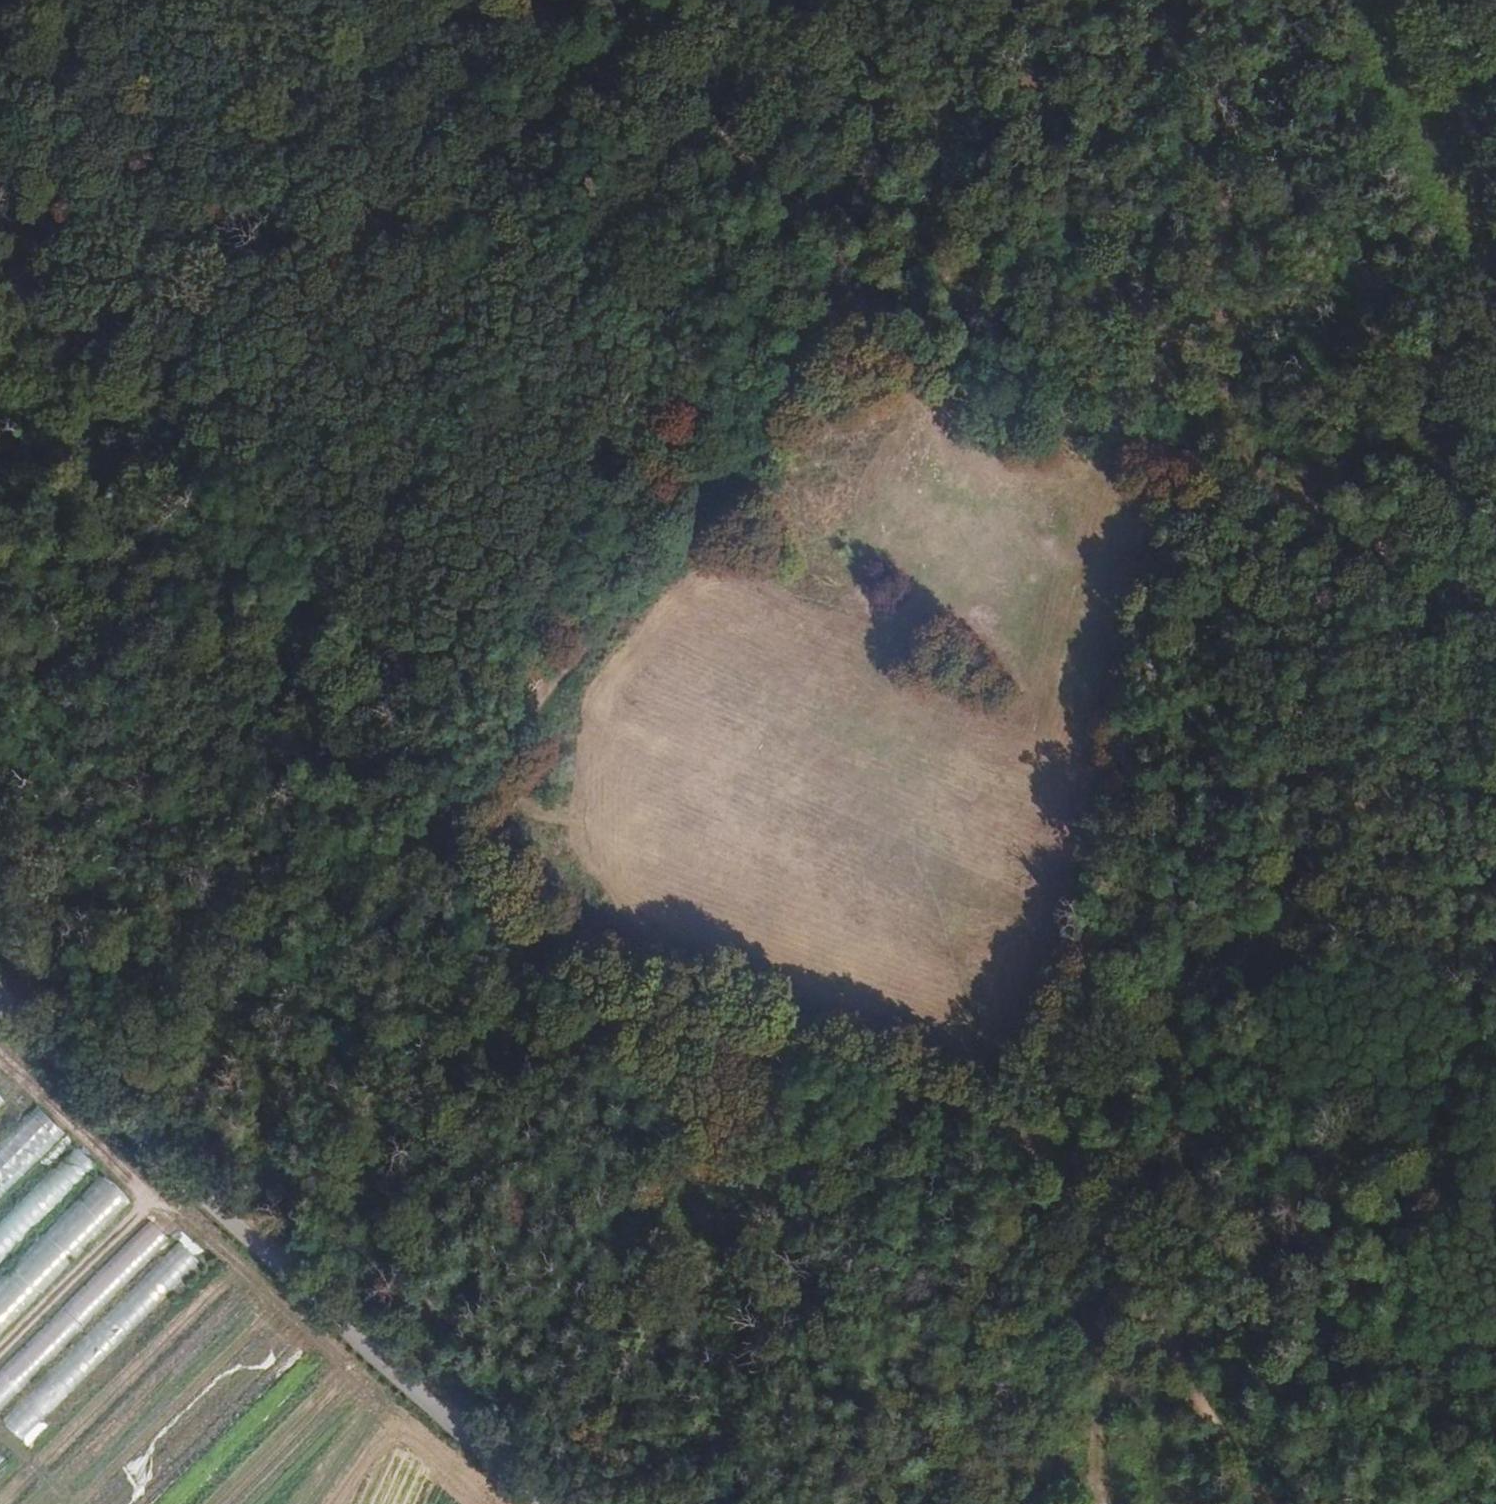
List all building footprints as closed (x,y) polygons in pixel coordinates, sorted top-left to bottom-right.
[(44,1096),(0,1141),(0,1201),(74,1125),(44,1096)] [(84,1136),(0,1222),(0,1265),(105,1157),(84,1136)] [(107,1166),(0,1275),(0,1338),(139,1199),(107,1166)] [(148,1220),(0,1371),(0,1412),(1,1413),(170,1241),(148,1220)] [(199,1266),(177,1244),(7,1419),(29,1440),(199,1266)]
